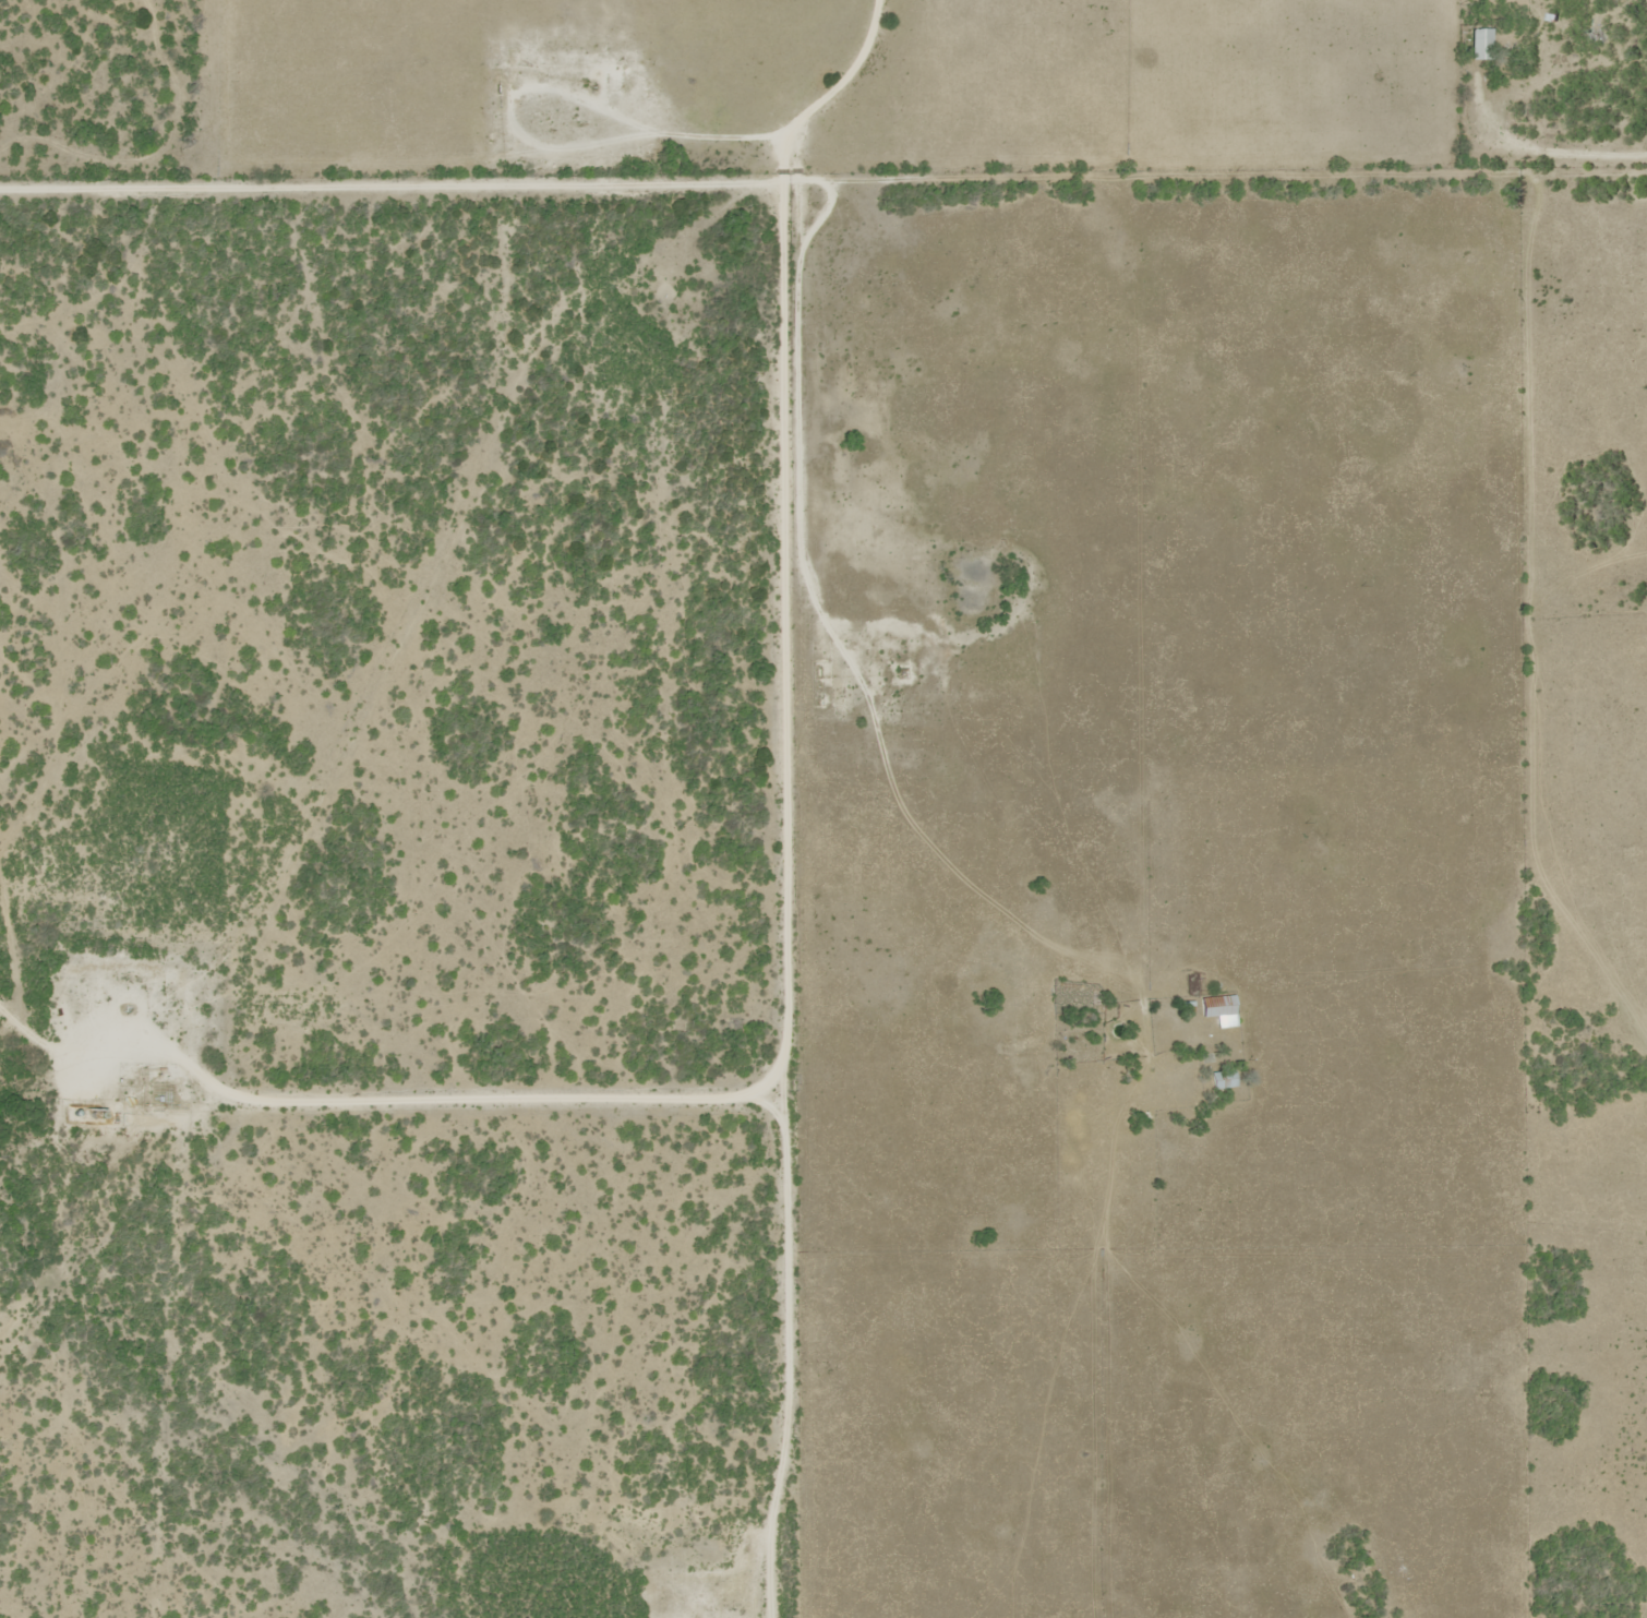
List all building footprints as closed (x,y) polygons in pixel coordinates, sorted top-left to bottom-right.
[(1469,59),(1490,59),(1490,28),(1469,28),(1469,59)] [(1201,1016),(1234,1016),(1234,996),(1201,996),(1201,1016)] [(1235,1088),(1235,1068),(1212,1068),(1212,1088),(1235,1088)]
